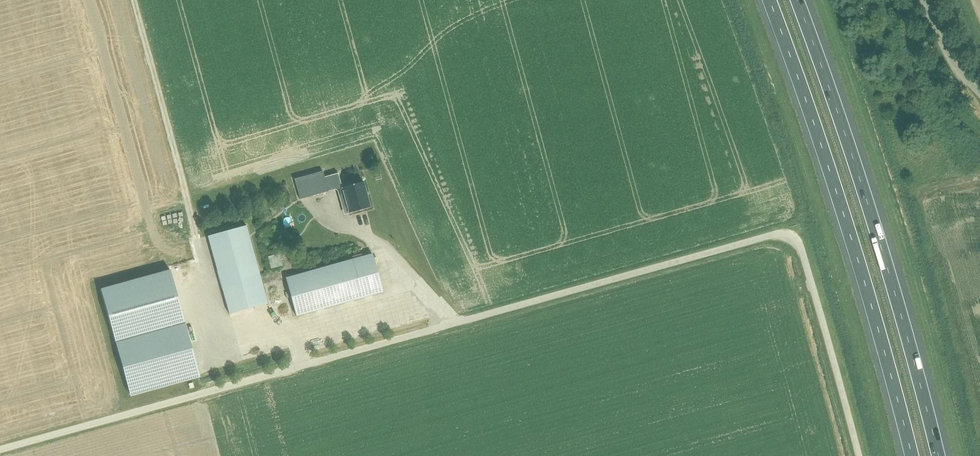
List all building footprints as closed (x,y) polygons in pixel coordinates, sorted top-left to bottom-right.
[(328,191),(323,171),(294,178),(300,198),(328,191)] [(342,187),(346,204),(349,213),(370,207),(363,181),(342,187)] [(207,236),(226,305),(229,314),(268,304),(266,294),(246,225),(207,236)] [(282,265),(279,253),(268,257),(271,269),(282,265)] [(285,278),(293,307),(296,316),(383,292),(372,253),(285,278)] [(100,289),(114,340),(184,321),(170,270),(100,289)] [(199,375),(184,321),(114,340),(129,394),(199,375)]
